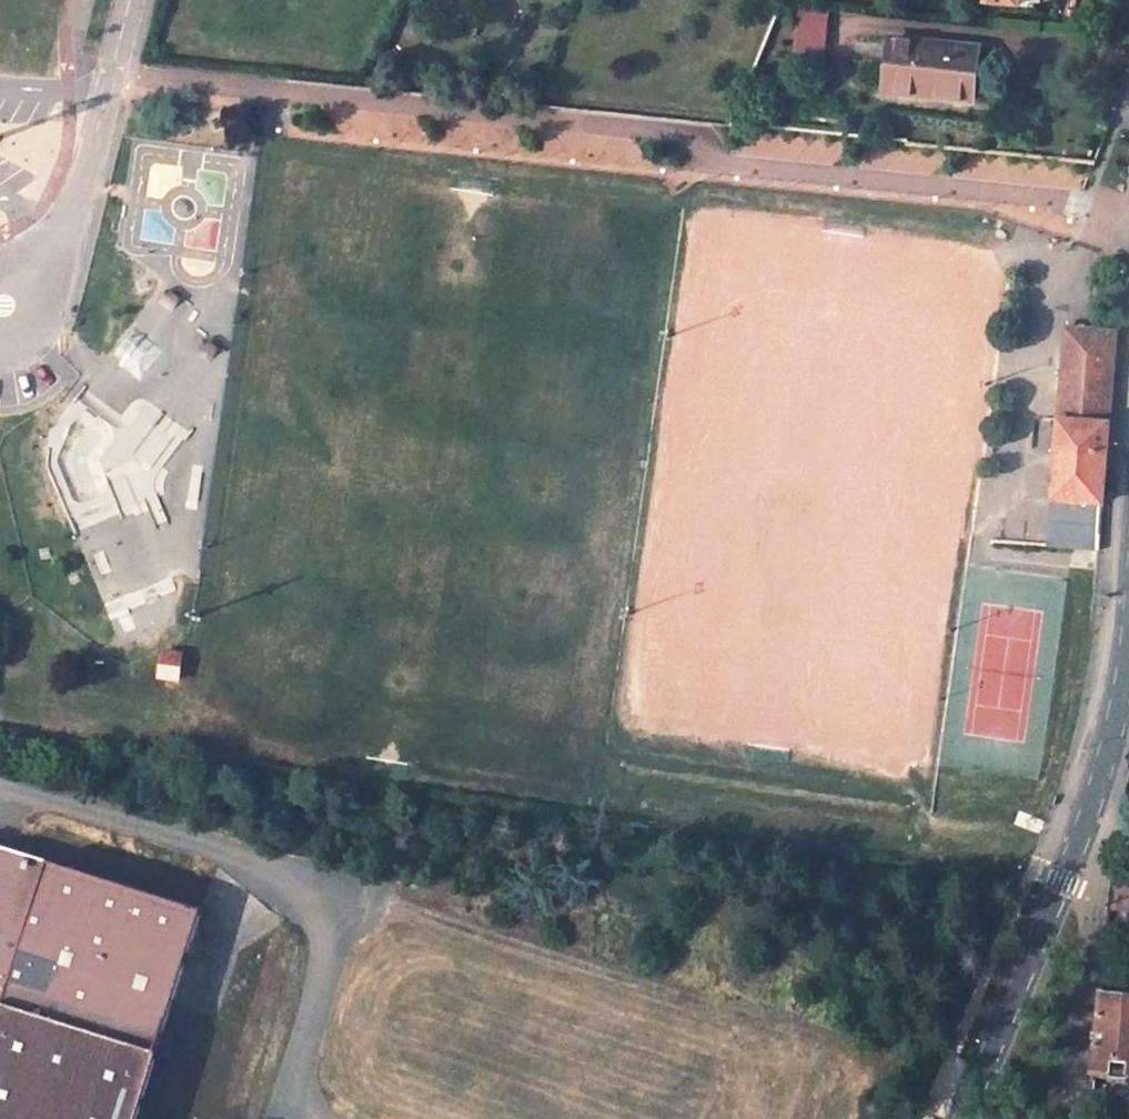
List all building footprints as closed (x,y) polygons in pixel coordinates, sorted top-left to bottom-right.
[(798,9),(793,54),(825,57),(830,12),(798,9)] [(980,48),(889,39),(884,90),(917,95),(918,85),(975,91),(980,48)] [(974,101),(975,91),(918,85),(917,95),(974,101)] [(1115,332),(1067,328),(1050,545),(1099,549),(1115,332)] [(4,1002),(160,1050),(205,909),(0,844),(0,1014),(4,1002)] [(1128,911),(1128,881),(1112,879),(1109,909),(1128,911)] [(1128,1074),(1128,993),(1103,991),(1095,1070),(1128,1074)] [(160,1050),(4,1002),(0,1014),(0,1118),(139,1118),(160,1050)]
